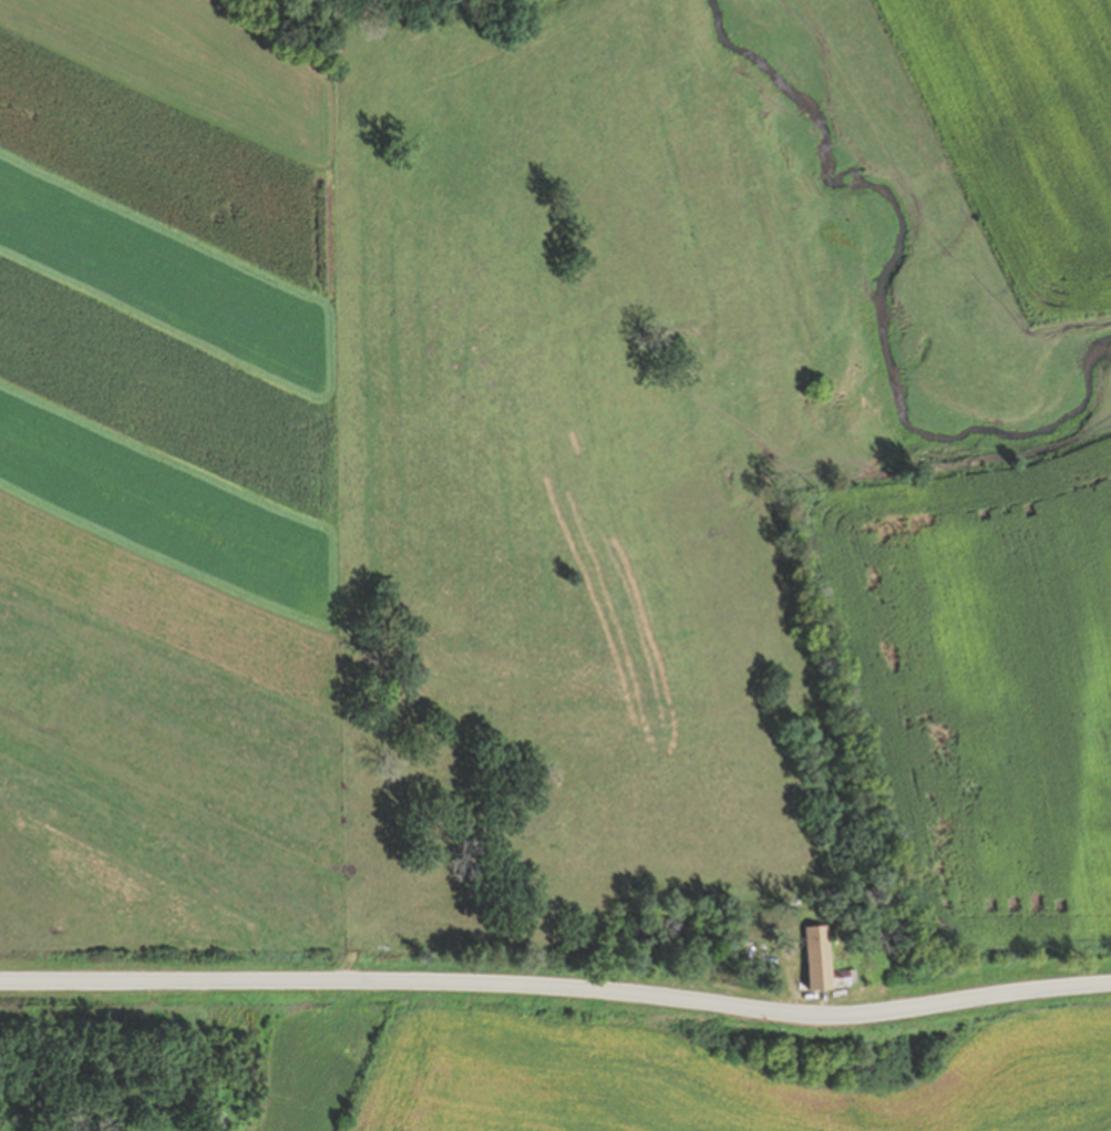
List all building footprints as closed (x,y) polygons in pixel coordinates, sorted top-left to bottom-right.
[(804,928),(810,990),(854,987),(853,969),(836,971),(832,925),(804,928)]
